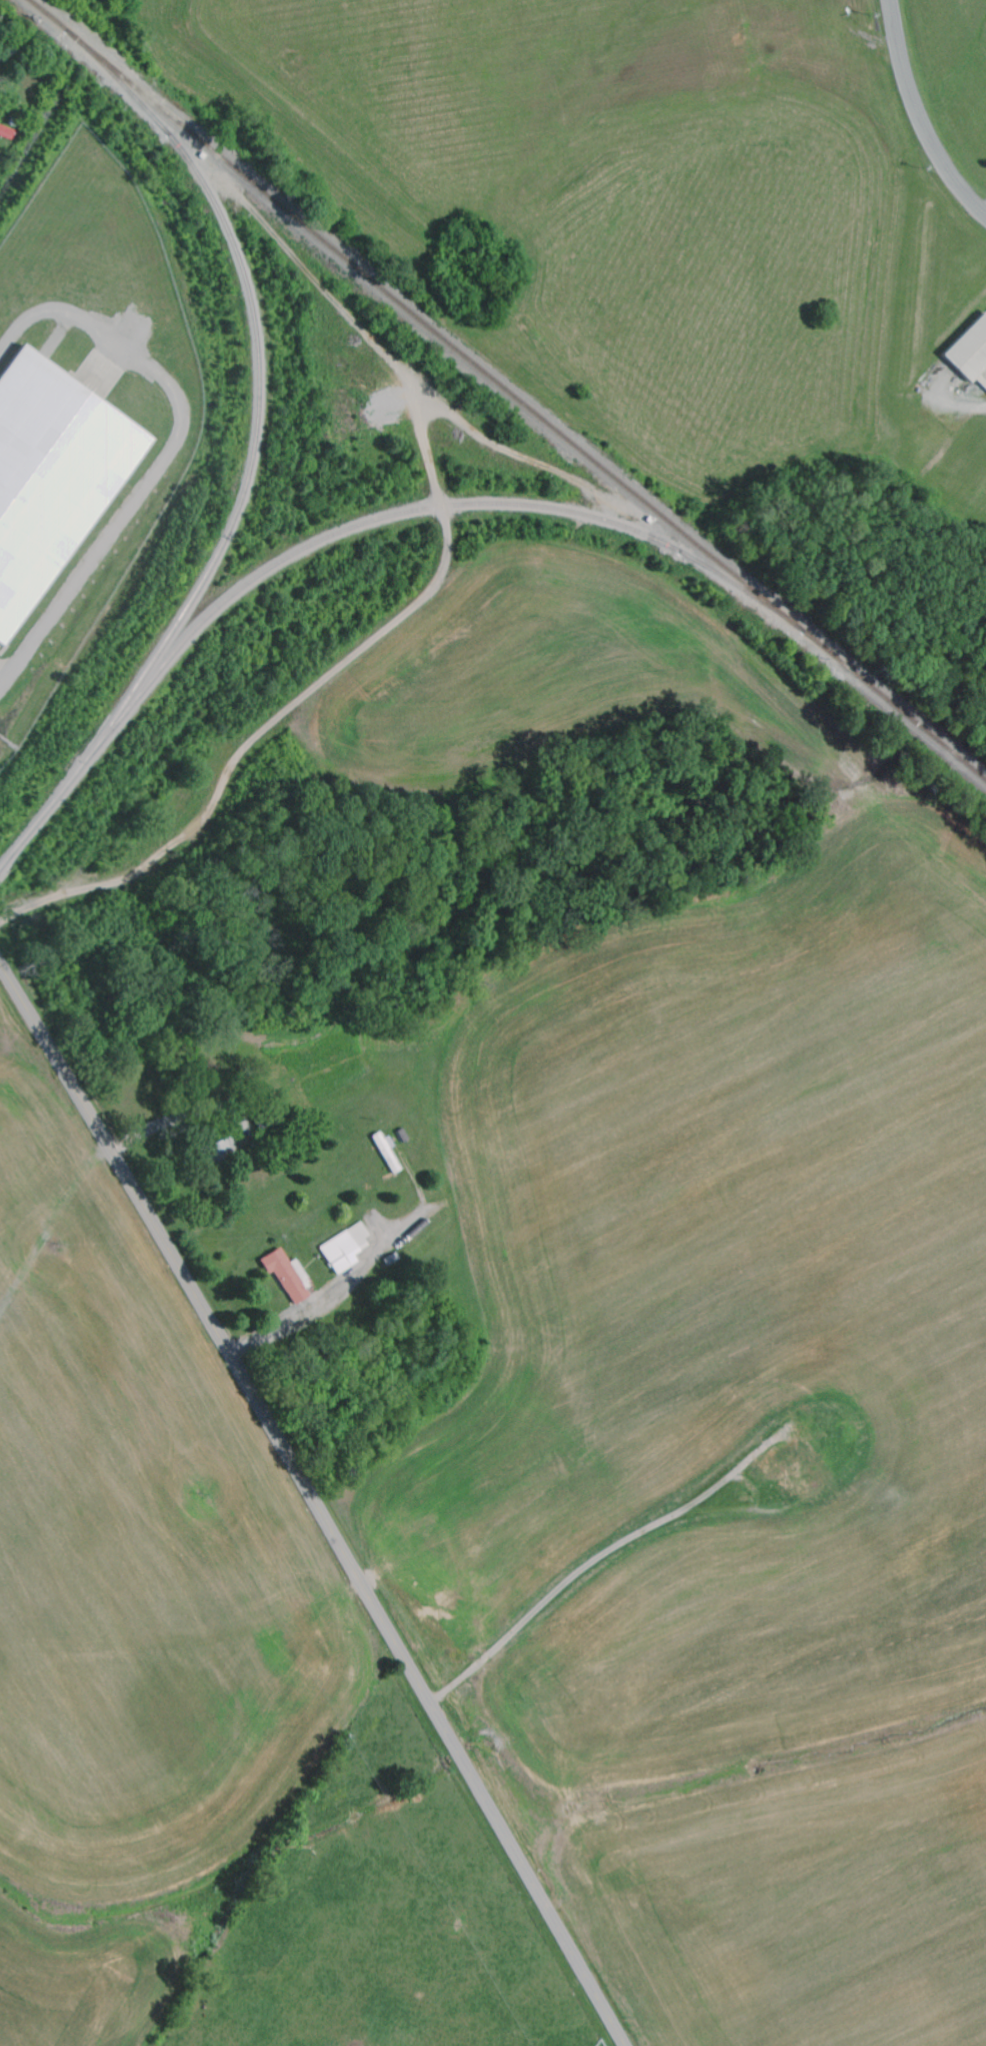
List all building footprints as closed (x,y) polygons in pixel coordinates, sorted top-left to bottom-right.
[(15,56),(10,44),(0,49),(0,64),(15,56)] [(12,141),(15,132),(0,126),(0,137),(12,141)] [(969,384),(985,368),(985,316),(984,315),(942,356),(969,384)] [(15,346),(0,369),(0,644),(9,650),(150,435),(15,346)] [(400,1172),(382,1132),(374,1136),(391,1175),(400,1172)] [(320,1248),(337,1277),(359,1264),(355,1256),(369,1247),(365,1240),(370,1237),(362,1223),(320,1248)] [(297,1260),(290,1263),(281,1248),(260,1261),(269,1276),(275,1272),(294,1306),(311,1297),(306,1289),(312,1286),(297,1260)]
